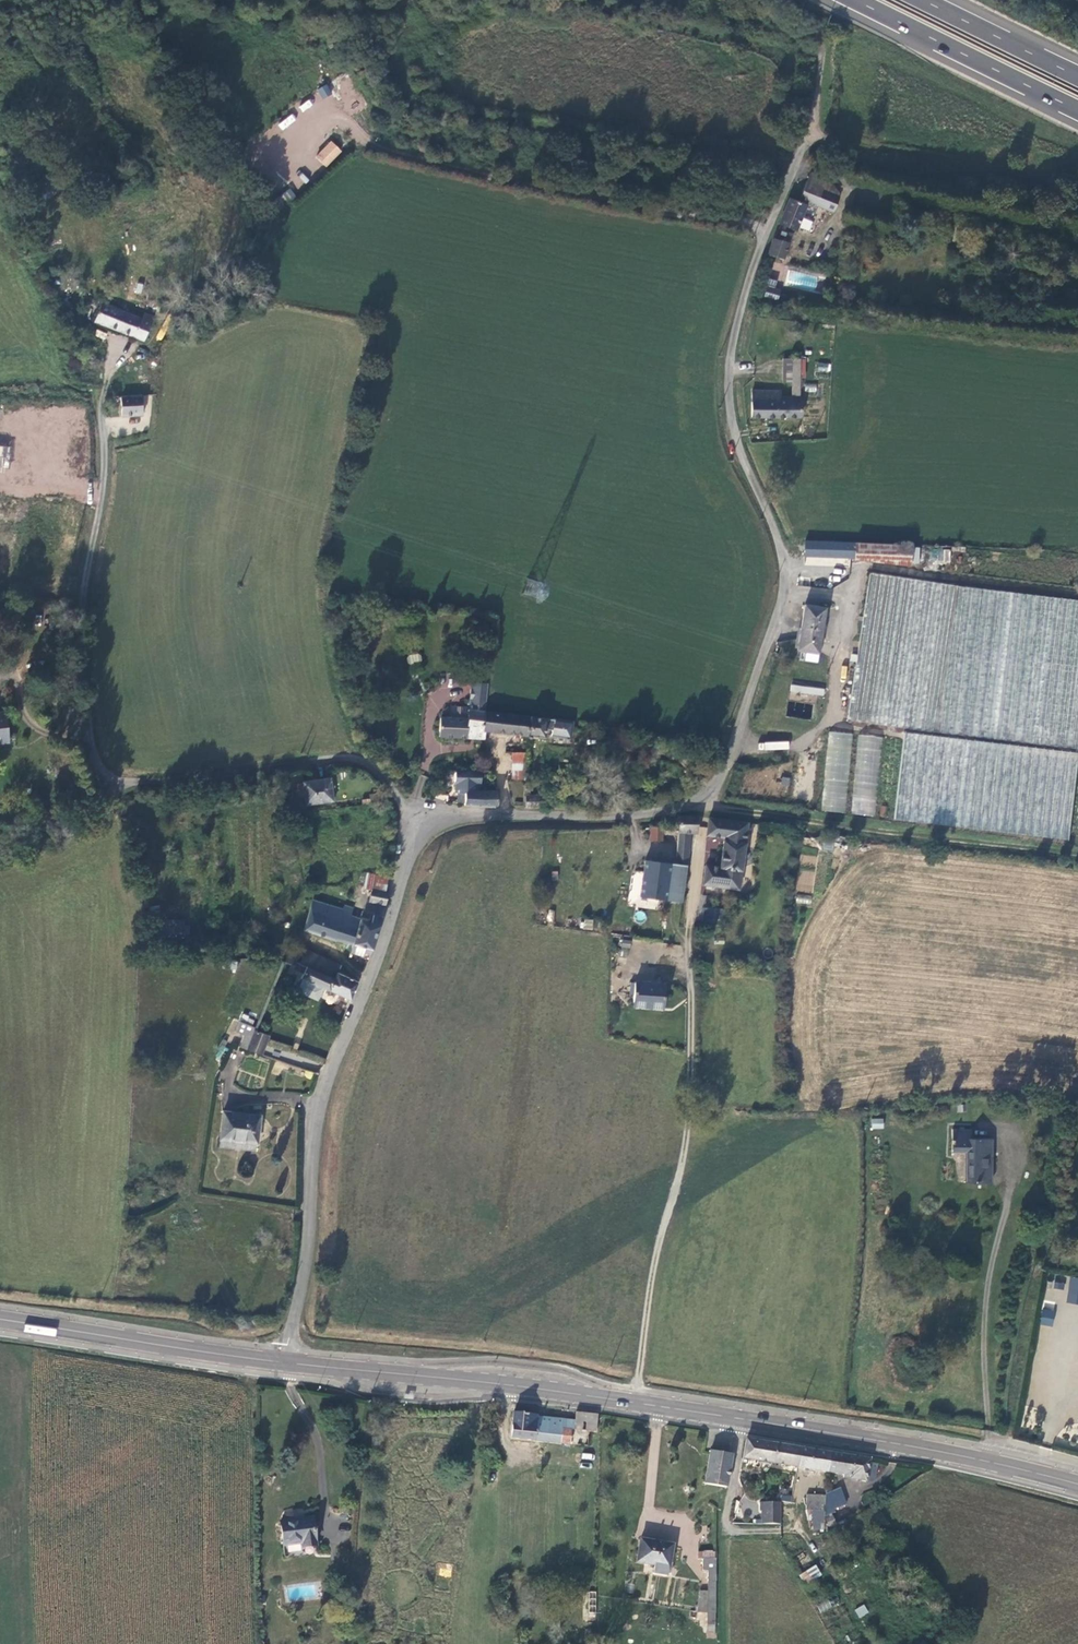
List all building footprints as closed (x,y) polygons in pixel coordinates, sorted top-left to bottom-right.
[(317,89),(323,99),(333,94),(327,84),(317,89)] [(299,105),(302,111),(313,106),(310,99),(299,105)] [(283,130),(297,119),(292,113),(278,124),(283,130)] [(326,167),(342,151),(331,140),(315,156),(326,167)] [(791,199),(782,225),(798,232),(809,203),(834,213),(840,198),(824,191),(827,181),(811,174),(799,201),(791,199)] [(733,186),(726,185),(725,193),(732,195),(733,186)] [(290,188),(281,195),(287,203),(296,196),(290,188)] [(776,239),(771,256),(785,261),(790,244),(776,239)] [(780,291),(772,289),(774,282),(768,280),(764,296),(777,299),(780,291)] [(138,337),(145,340),(153,316),(124,306),(121,312),(143,319),(138,337)] [(114,330),(138,337),(143,319),(121,312),(105,307),(99,324),(114,330)] [(800,397),(801,380),(801,363),(786,362),(784,385),(793,385),(793,397),(800,397)] [(817,362),(817,371),(830,372),(830,364),(817,362)] [(815,393),(816,385),(805,384),(804,391),(815,393)] [(752,417),(799,418),(800,401),(779,399),(780,394),(752,393),(752,417)] [(124,417),(143,416),(144,413),(143,398),(133,397),(123,398),(124,417)] [(8,471),(10,446),(0,445),(0,470),(8,471)] [(806,558),(855,559),(856,545),(806,542),(806,558)] [(856,545),(855,559),(855,561),(909,566),(910,547),(856,545)] [(939,547),(926,547),(926,556),(938,557),(939,547)] [(848,720),(1077,750),(1077,602),(870,573),(848,720)] [(819,652),(825,611),(805,607),(799,650),(819,652)] [(407,656),(408,664),(422,661),(420,653),(407,656)] [(471,683),(468,709),(468,712),(486,713),(486,712),(487,711),(490,685),(471,683)] [(809,695),(823,697),(824,690),(810,689),(809,695)] [(441,718),(440,736),(483,740),(484,730),(486,713),(468,712),(468,709),(452,708),(452,718),(441,718)] [(0,711),(0,738),(8,737),(4,710),(0,711)] [(529,718),(486,713),(484,730),(528,735),(529,718)] [(529,718),(528,735),(545,736),(546,727),(564,729),(565,722),(529,718)] [(828,731),(821,811),(846,813),(852,733),(828,731)] [(1077,752),(904,731),(894,817),(1067,838),(1077,752)] [(851,814),(875,816),(882,736),(858,734),(851,814)] [(645,740),(634,739),(632,746),(644,747),(645,740)] [(527,771),(528,754),(513,754),(513,780),(526,781),(527,771)] [(465,807),(497,808),(498,792),(479,792),(480,784),(482,784),(483,771),(454,770),(454,788),(457,788),(459,804),(466,804),(465,807)] [(525,809),(543,809),(544,798),(531,797),(531,790),(534,790),(534,771),(527,771),(526,781),(525,809)] [(330,777),(304,780),(305,803),(332,801),(330,777)] [(695,782),(680,779),(679,789),(694,791),(695,782)] [(370,793),(372,803),(389,800),(386,792),(370,793)] [(680,816),(679,826),(665,826),(664,836),(678,837),(678,839),(687,840),(688,834),(698,834),(699,817),(680,816)] [(750,824),(710,818),(708,835),(725,837),(722,867),(707,866),(705,884),(741,889),(750,824)] [(665,826),(651,827),(649,835),(664,836),(665,826)] [(304,849),(317,847),(314,832),(301,835),(304,849)] [(721,851),(723,839),(707,837),(705,849),(721,851)] [(815,867),(817,856),(801,855),(800,866),(815,867)] [(646,863),(641,900),(667,903),(672,866),(646,863)] [(672,866),(667,903),(683,905),(688,867),(672,866)] [(372,888),(387,891),(390,877),(368,874),(365,886),(372,888)] [(387,904),(390,892),(387,891),(372,888),(371,900),(387,904)] [(795,903),(810,905),(811,896),(796,894),(795,903)] [(353,944),(360,919),(352,916),(354,908),(344,905),(342,911),(314,902),(305,930),(336,940),(337,938),(353,944)] [(713,924),(725,926),(727,913),(714,912),(713,924)] [(371,955),(383,917),(375,914),(372,923),(360,919),(353,944),(352,949),(363,953),(371,955)] [(582,929),(592,929),(592,920),(583,920),(582,929)] [(189,928),(156,927),(156,937),(188,937),(189,928)] [(620,939),(619,947),(630,948),(631,940),(620,939)] [(352,949),(350,954),(360,958),(363,953),(352,949)] [(304,958),(338,973),(341,966),(307,951),(304,958)] [(331,992),(338,973),(304,958),(302,964),(297,962),(298,959),(289,955),(286,963),(294,966),(293,971),(302,974),(301,980),(331,992)] [(272,963),(268,972),(277,977),(281,966),(272,963)] [(360,983),(338,973),(331,992),(352,1001),(360,983)] [(665,1009),(667,982),(635,981),(634,1002),(655,1003),(655,1008),(665,1009)] [(243,1036),(239,1048),(246,1051),(254,1029),(255,1028),(240,1021),(235,1034),(243,1036)] [(246,1051),(260,1057),(269,1035),(254,1029),(246,1051)] [(263,1055),(320,1073),(324,1058),(268,1040),(263,1055)] [(260,1117),(225,1114),(222,1140),(257,1145),(260,1117)] [(870,1119),(871,1130),(884,1128),(883,1118),(870,1119)] [(973,1139),(973,1131),(953,1130),(953,1152),(968,1153),(968,1183),(992,1184),(993,1140),(973,1139)] [(1074,1276),(1069,1300),(1077,1302),(1077,1277),(1074,1276)] [(1041,1309),(1041,1325),(1054,1325),(1054,1309),(1041,1309)] [(599,1415),(577,1411),(575,1421),(539,1417),(537,1440),(588,1446),(590,1432),(597,1434),(599,1415)] [(539,1415),(514,1413),(512,1437),(537,1440),(539,1417),(539,1415)] [(802,1448),(746,1439),(744,1458),(799,1467),(802,1448)] [(831,1453),(802,1448),(799,1467),(828,1472),(831,1453)] [(718,1486),(726,1486),(731,1455),(721,1454),(712,1452),(706,1484),(718,1486)] [(871,1460),(831,1453),(828,1472),(844,1475),(844,1478),(867,1482),(877,1479),(879,1466),(870,1465),(871,1460)] [(841,1489),(828,1496),(832,1511),(847,1504),(841,1489)] [(778,1524),(776,1506),(754,1504),(755,1511),(757,1511),(758,1524),(778,1524)] [(318,1546),(315,1515),(279,1520),(283,1545),(302,1543),(302,1547),(318,1546)] [(673,1545),(642,1540),(638,1563),(656,1565),(656,1570),(670,1572),(671,1562),(673,1545)] [(708,1570),(708,1602),(717,1601),(717,1559),(703,1558),(704,1570),(708,1570)] [(438,1563),(437,1575),(451,1577),(452,1565),(438,1563)] [(800,1574),(805,1584),(822,1574),(816,1564),(800,1574)] [(597,1614),(597,1593),(589,1593),(588,1614),(597,1614)] [(820,1613),(832,1607),(828,1599),(817,1605),(820,1613)] [(708,1623),(717,1623),(717,1601),(708,1602),(708,1623)] [(854,1609),(858,1618),(869,1613),(865,1604),(854,1609)] [(596,1623),(597,1614),(588,1614),(588,1623),(596,1623)]
